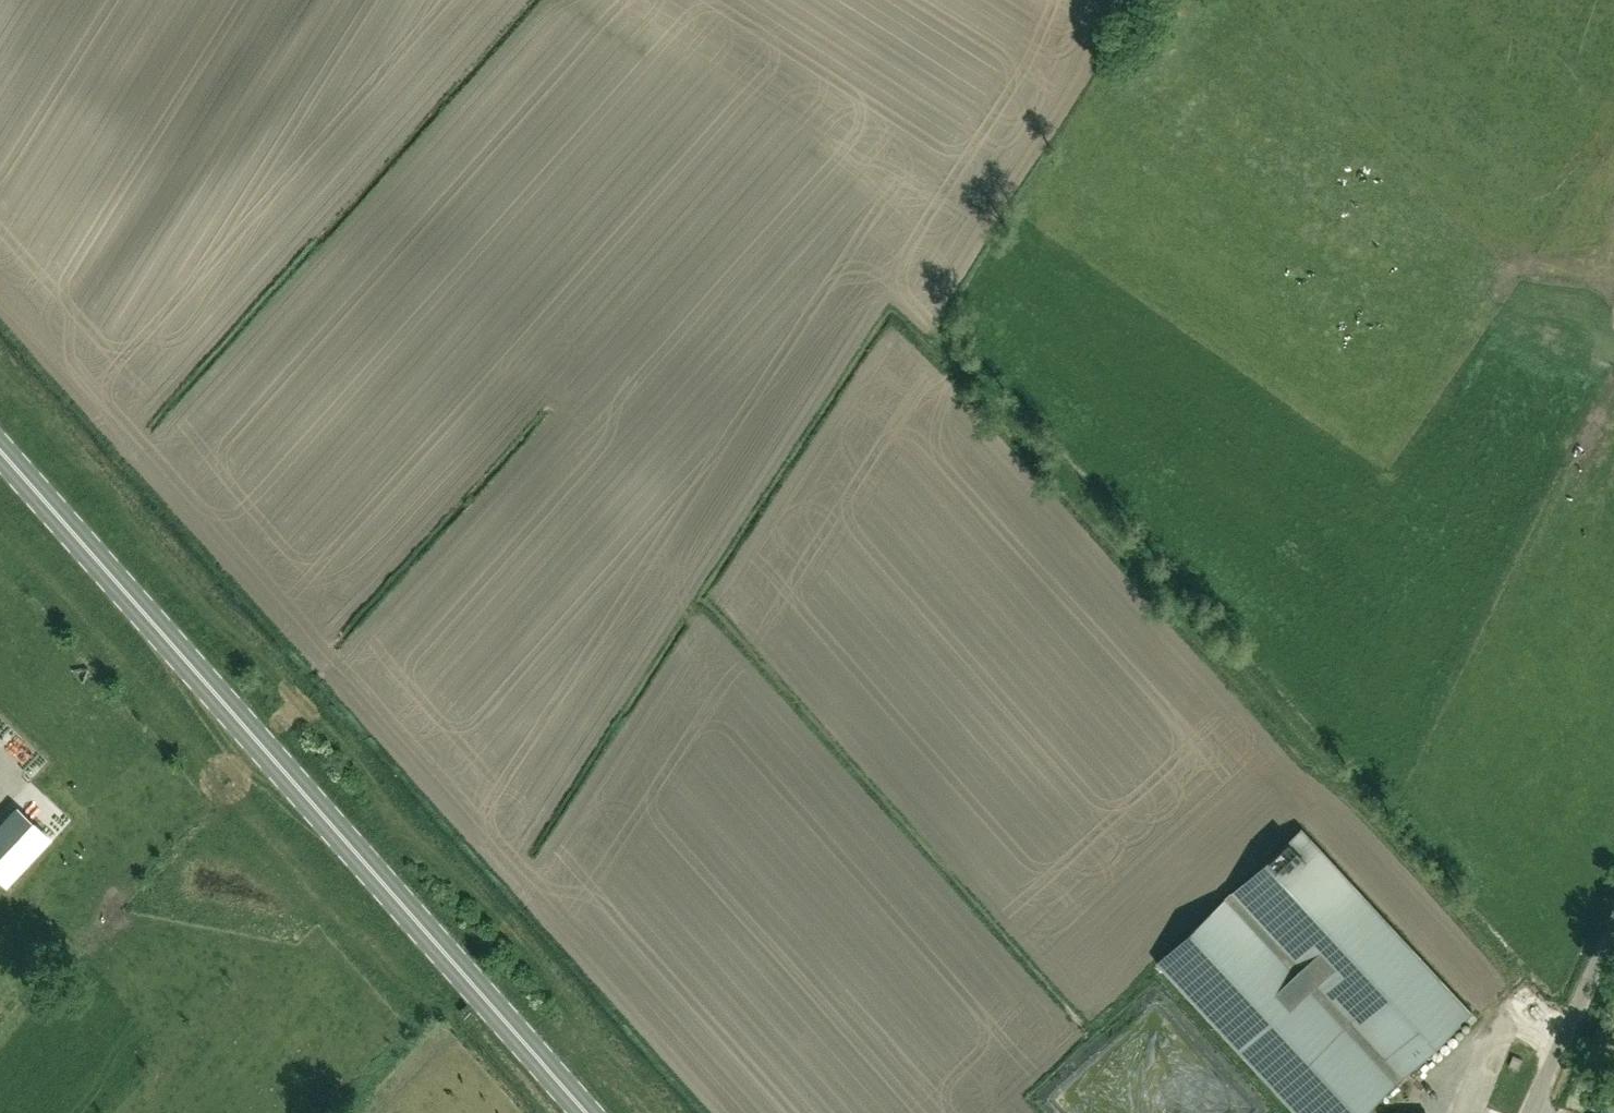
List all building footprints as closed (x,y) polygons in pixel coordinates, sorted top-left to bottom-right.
[(50,839),(16,808),(0,825),(0,878),(7,884),(50,839)] [(1472,1011),(1303,826),(1158,960),(1298,1112),(1361,1112),(1472,1011)]
